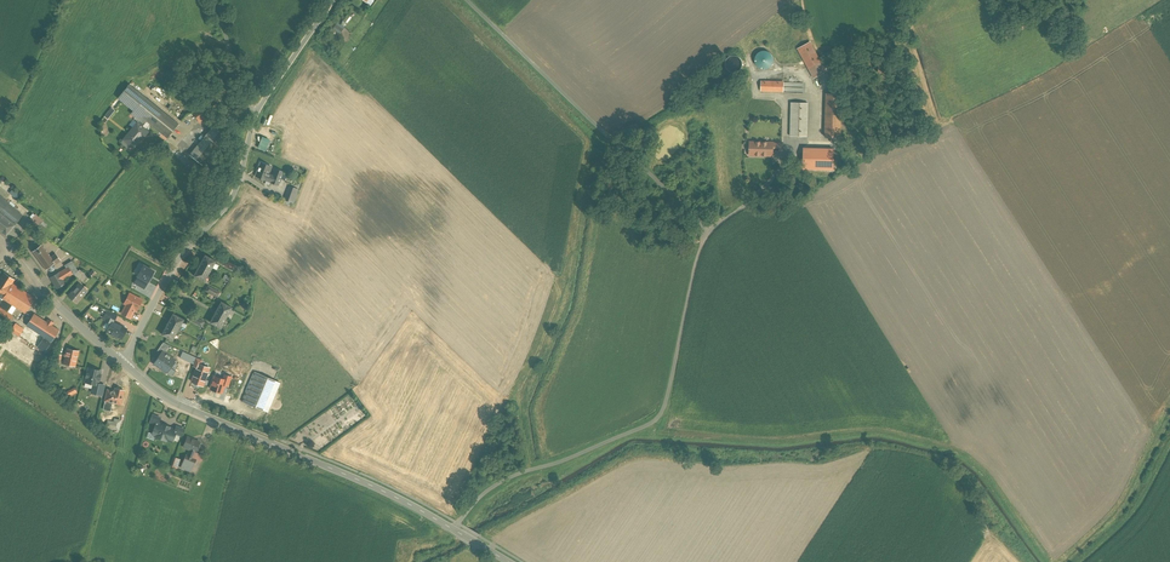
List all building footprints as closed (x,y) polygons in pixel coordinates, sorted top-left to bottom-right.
[(826,71),(809,41),(796,48),(812,78),(826,71)] [(756,55),(755,58),(755,61),(756,64),(758,67),(761,68),(764,69),(767,69),(770,67),(772,65),(774,62),(774,59),(774,56),(772,53),(770,51),(767,50),(764,49),(760,50),(758,52),(756,55)] [(742,62),(742,61),(742,59),(742,57),(741,56),(740,54),(738,53),(736,52),(735,52),(733,52),(732,52),(730,53),(728,54),(727,55),(726,56),(725,58),(725,59),(725,61),(725,62),(725,64),(726,66),(728,67),(729,68),(730,69),(732,69),(734,69),(736,69),(737,69),(739,68),(740,67),(741,65),(742,64),(742,62)] [(782,79),(759,80),(760,90),(783,90),(782,79)] [(210,92),(213,98),(215,99),(230,89),(226,82),(210,92)] [(132,113),(141,121),(145,118),(151,123),(168,137),(178,124),(129,84),(119,97),(134,110),(132,113)] [(825,94),(823,137),(839,138),(840,95),(825,94)] [(220,108),(215,99),(213,98),(192,112),(199,122),(220,108)] [(806,101),(792,101),(791,135),(805,135),(806,101)] [(115,110),(112,107),(104,116),(108,119),(115,110)] [(146,129),(151,123),(145,118),(141,121),(140,124),(137,122),(124,138),(125,139),(122,143),(127,148),(131,144),(134,147),(149,131),(146,129)] [(202,165),(226,135),(214,126),(190,155),(202,165)] [(840,157),(840,144),(807,144),(806,156),(840,157)] [(256,176),(271,182),(274,176),(268,174),(271,166),(261,163),(256,176)] [(276,170),(274,176),(271,182),(279,185),(283,172),(276,170)] [(291,202),(296,189),(289,186),(284,200),(291,202)] [(7,201),(0,209),(0,229),(7,235),(22,216),(9,205),(10,204),(7,201)] [(41,244),(32,251),(45,270),(47,268),(48,269),(49,270),(51,271),(52,270),(54,270),(54,268),(55,267),(54,265),(61,260),(55,253),(51,257),(41,244)] [(217,261),(206,255),(195,276),(206,282),(217,261)] [(236,266),(223,259),(221,264),(234,271),(236,266)] [(65,265),(66,268),(69,267),(73,274),(75,275),(83,282),(89,275),(80,270),(79,271),(72,261),(65,265)] [(154,271),(143,265),(137,276),(138,276),(148,282),(154,271)] [(64,280),(73,274),(69,267),(66,268),(51,277),(58,288),(66,283),(64,280)] [(8,301),(18,287),(12,284),(15,279),(4,272),(0,279),(0,307),(3,309),(8,301)] [(144,288),(148,282),(138,276),(135,283),(144,288)] [(88,291),(81,285),(80,286),(78,285),(68,296),(77,303),(88,291)] [(36,298),(18,287),(8,301),(26,313),(36,298)] [(218,298),(221,293),(208,287),(205,291),(218,298)] [(127,305),(125,308),(133,312),(135,309),(137,309),(142,300),(130,294),(125,304),(127,305)] [(233,307),(222,302),(210,323),(221,328),(233,307)] [(3,309),(0,307),(0,318),(8,324),(14,316),(3,309)] [(131,318),(133,312),(125,308),(122,314),(131,318)] [(104,318),(107,319),(114,322),(117,315),(108,310),(104,318)] [(50,341),(59,329),(35,313),(27,325),(50,341)] [(184,319),(173,314),(162,334),(173,340),(184,319)] [(204,322),(193,315),(190,320),(202,326),(204,322)] [(118,324),(114,322),(107,319),(106,321),(111,324),(109,329),(107,331),(112,334),(111,334),(117,337),(118,337),(122,339),(127,329),(123,327),(123,326),(118,323),(118,324)] [(36,337),(16,324),(11,331),(31,344),(36,337)] [(157,352),(160,354),(162,352),(165,353),(170,345),(164,342),(157,352)] [(187,365),(190,359),(174,348),(170,354),(187,365)] [(78,351),(67,349),(64,363),(75,366),(78,351)] [(176,360),(165,353),(162,352),(160,354),(154,363),(159,367),(159,366),(168,372),(167,372),(168,373),(172,366),(171,365),(174,360),(176,361),(176,360)] [(197,367),(198,364),(200,365),(202,360),(196,358),(193,366),(197,367)] [(200,365),(198,364),(197,367),(191,382),(203,386),(209,368),(200,365)] [(101,371),(88,368),(85,382),(94,384),(97,385),(98,384),(99,380),(100,375),(101,371)] [(280,383),(255,372),(242,402),(268,412),(280,383)] [(225,375),(223,379),(226,380),(224,385),(228,387),(232,377),(225,375)] [(223,379),(215,377),(211,389),(222,393),(224,385),(226,380),(223,379)] [(98,384),(97,385),(94,384),(92,393),(102,395),(104,385),(98,384)] [(115,392),(108,390),(103,409),(110,411),(112,402),(121,404),(124,391),(115,389),(115,392)] [(157,423),(158,423),(160,418),(153,415),(150,422),(156,425),(157,423)] [(157,435),(156,436),(166,440),(167,439),(172,441),(173,439),(177,441),(178,440),(180,435),(182,436),(184,429),(177,426),(175,430),(170,428),(170,427),(163,424),(163,425),(158,423),(157,423),(156,425),(153,433),(157,435)] [(157,435),(153,433),(149,432),(147,437),(155,440),(156,436),(157,435)] [(190,450),(188,456),(193,458),(196,452),(200,442),(188,437),(183,447),(190,450)] [(197,460),(193,458),(188,456),(186,455),(181,467),(192,471),(197,460)]
